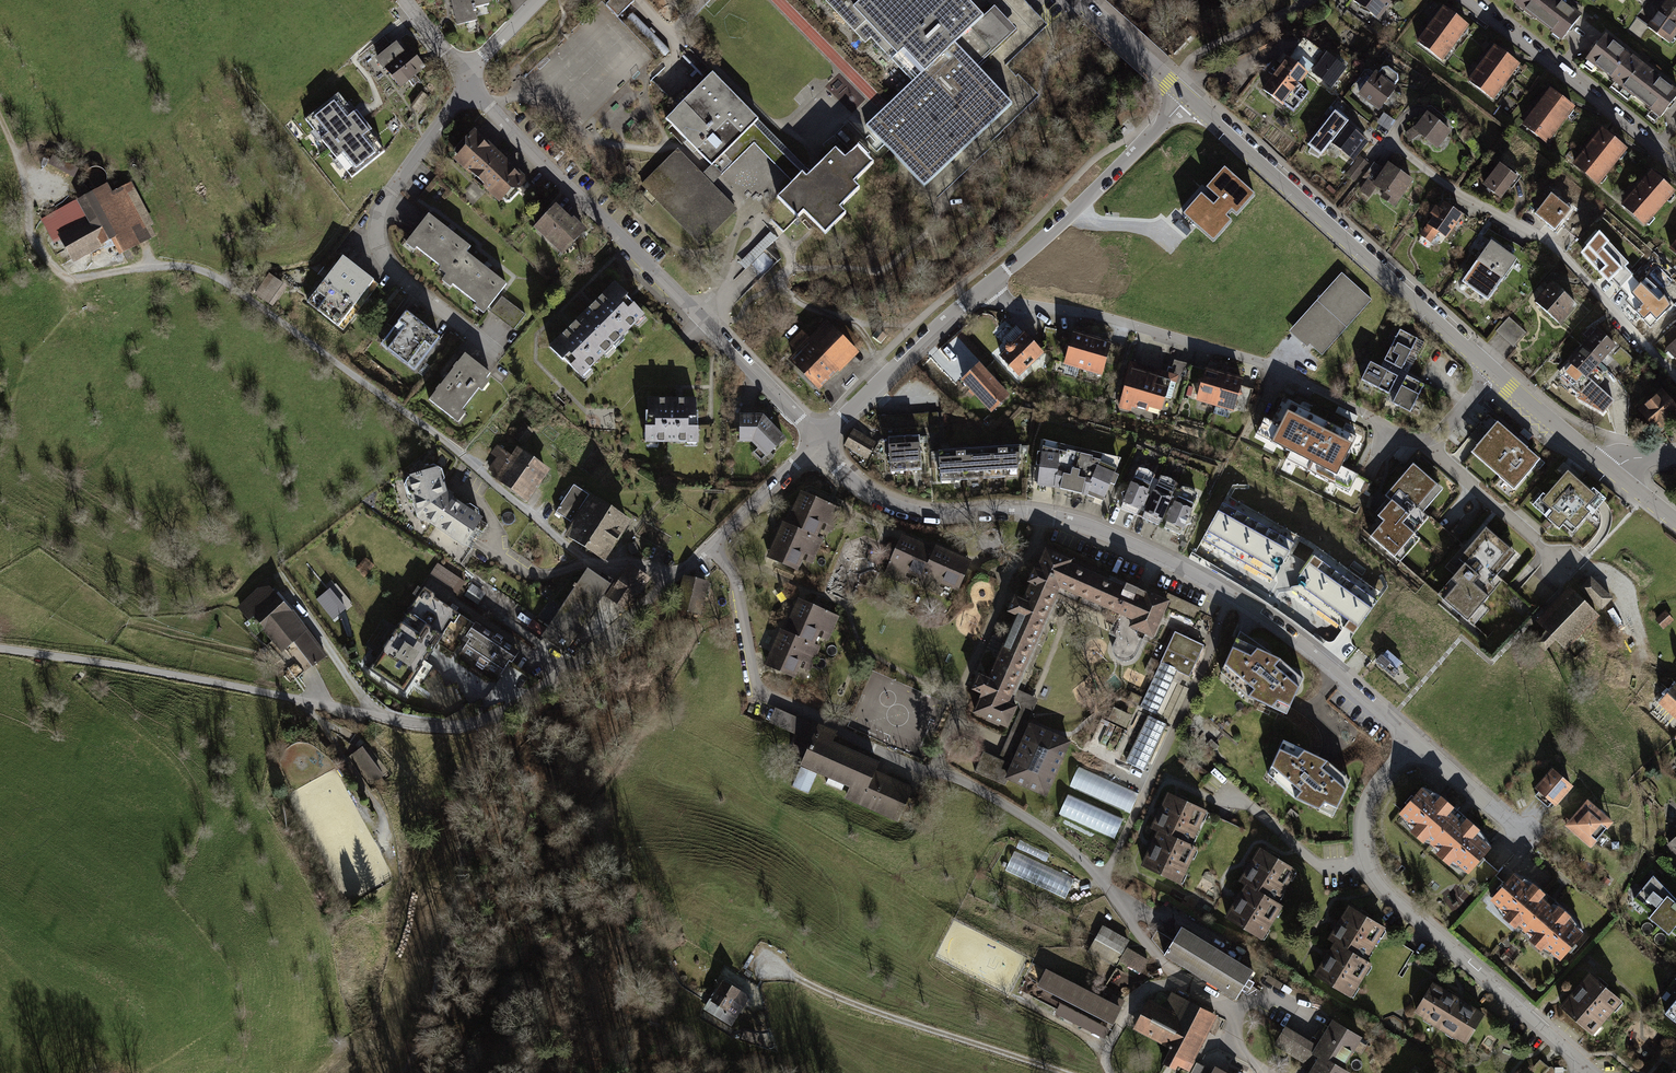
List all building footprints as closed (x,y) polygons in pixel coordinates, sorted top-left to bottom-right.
[(457,30),(479,25),(477,15),(498,11),(496,0),(452,0),(457,30)] [(634,0),(610,0),(606,4),(618,16),(634,0)] [(868,44),(875,38),(913,79),(868,120),(923,180),(1010,100),(976,64),(1017,27),(994,2),(981,13),(969,0),(827,0),(868,44)] [(1352,10),(1378,30),(1391,12),(1387,9),(1393,0),(1359,0),(1352,10)] [(1582,19),(1557,0),(1506,0),(1564,43),(1582,19)] [(1675,41),(1675,0),(1671,0),(1650,30),(1673,46),(1675,41)] [(633,13),(627,19),(665,57),(671,51),(633,13)] [(1469,32),(1443,14),(1418,48),(1444,67),(1469,32)] [(1675,104),(1675,94),(1607,38),(1587,63),(1662,122),(1675,104)] [(1286,62),(1262,95),(1294,118),(1309,97),(1298,89),(1309,73),(1327,85),(1336,72),(1302,48),(1290,65),(1286,62)] [(398,51),(377,66),(398,96),(426,76),(412,57),(406,61),(398,51)] [(1517,75),(1491,57),(1466,91),(1492,110),(1517,75)] [(742,137),(754,124),(758,120),(712,73),(697,88),(666,119),(711,165),(712,166),(742,137)] [(1393,95),(1371,77),(1353,99),(1375,117),(1393,95)] [(338,93),(305,119),(351,179),(385,152),(338,93)] [(418,95),(410,109),(421,115),(429,102),(418,95)] [(1575,117),(1549,99),(1524,133),(1550,152),(1575,117)] [(1455,138),(1433,119),(1414,142),(1422,149),(1427,142),(1442,154),(1455,138)] [(792,183),(802,173),(754,124),(742,137),(712,166),(711,165),(701,175),(712,185),(754,144),(792,183)] [(1336,135),(1327,129),(1316,145),(1327,152),(1330,148),(1355,165),(1344,182),(1354,188),(1368,166),(1359,160),(1369,146),(1342,127),(1336,135)] [(475,132),(453,156),(499,199),(521,175),(497,152),(475,132)] [(1622,160),(1596,141),(1572,176),(1598,194),(1622,160)] [(802,173),(792,183),(777,197),(798,218),(803,212),(825,234),(846,214),(840,208),(860,188),(854,183),(874,163),(868,157),(870,155),(859,145),(845,159),(835,149),(806,177),(802,173)] [(712,185),(701,175),(678,151),(643,185),(701,244),(735,209),(712,185)] [(1518,180),(1500,167),(1485,189),(1503,202),(1518,180)] [(1376,190),(1371,187),(1365,196),(1375,202),(1381,194),(1387,198),(1383,204),(1398,213),(1416,185),(1390,168),(1376,190)] [(82,199),(41,218),(63,264),(114,241),(119,253),(157,235),(132,180),(111,190),(106,181),(79,193),(82,199)] [(1674,203),(1650,183),(1621,217),(1645,237),(1674,203)] [(1571,210),(1552,195),(1535,216),(1554,231),(1571,210)] [(555,203),(533,229),(564,257),(587,231),(555,203)] [(1464,218),(1445,206),(1441,213),(1437,211),(1431,220),(1434,222),(1420,242),(1432,249),(1438,240),(1446,245),(1464,218)] [(471,248),(429,217),(403,251),(415,260),(417,256),(446,278),(440,287),(450,294),(453,290),(478,308),(473,314),(483,322),(509,287),(466,255),(471,248)] [(739,261),(747,269),(752,264),(763,275),(780,259),(768,247),(779,237),(772,229),(739,261)] [(1618,260),(1597,238),(1582,253),(1586,257),(1583,260),(1601,278),(1618,260)] [(1515,258),(1490,242),(1463,284),(1487,300),(1515,258)] [(1667,260),(1675,268),(1675,251),(1667,260)] [(338,265),(304,309),(343,338),(376,294),(338,265)] [(272,275),(258,293),(273,304),(287,285),(272,275)] [(1339,276),(1289,332),(1306,348),(1309,345),(1321,356),(1369,303),(1339,276)] [(610,286),(549,349),(585,383),(645,319),(610,286)] [(1577,313),(1553,293),(1535,314),(1559,334),(1577,313)] [(1640,298),(1624,311),(1639,328),(1655,314),(1640,298)] [(525,313),(505,299),(493,314),(514,329),(525,313)] [(1527,333),(1509,317),(1495,331),(1514,348),(1527,333)] [(797,350),(789,358),(820,388),(858,350),(827,319),(811,336),(805,331),(791,344),(797,350)] [(412,326),(385,358),(408,376),(420,362),(417,359),(431,342),(412,326)] [(880,345),(885,337),(878,332),(873,339),(880,345)] [(1027,334),(1002,357),(1020,376),(1045,352),(1027,334)] [(1086,370),(1094,339),(1075,334),(1066,365),(1086,370)] [(1618,351),(1599,335),(1569,371),(1588,387),(1618,351)] [(1400,338),(1384,370),(1403,378),(1418,346),(1400,338)] [(1105,375),(1113,345),(1094,339),(1086,370),(1105,375)] [(461,350),(427,394),(460,421),(466,413),(462,410),(478,389),(483,392),(490,383),(486,379),(491,373),(461,350)] [(1668,360),(1675,368),(1675,352),(1668,360)] [(979,363),(961,381),(991,413),(1010,396),(979,363)] [(1173,376),(1133,364),(1121,408),(1131,411),(1132,406),(1149,411),(1150,406),(1163,410),(1166,398),(1172,399),(1177,383),(1171,382),(1173,376)] [(1399,381),(1369,366),(1358,388),(1388,403),(1399,381)] [(1216,407),(1225,376),(1208,372),(1199,402),(1216,407)] [(1234,411),(1242,381),(1225,376),(1216,407),(1234,411)] [(1425,393),(1407,385),(1393,412),(1411,421),(1425,393)] [(1658,394),(1635,416),(1653,435),(1675,413),(1675,412),(1658,394)] [(696,401),(644,403),(646,452),(698,449),(696,401)] [(1359,437),(1293,404),(1282,427),(1269,420),(1260,436),(1295,453),(1291,460),(1356,492),(1364,475),(1345,465),(1359,437)] [(765,419),(741,419),(741,446),(753,446),(770,461),(787,445),(765,419)] [(1540,462),(1497,425),(1471,455),(1514,491),(1540,462)] [(528,426),(520,440),(525,443),(534,429),(528,426)] [(876,441),(854,429),(846,445),(867,457),(876,441)] [(918,437),(888,438),(890,467),(919,465),(918,437)] [(1018,441),(933,447),(935,476),(1020,470),(1018,441)] [(1052,491),(1062,448),(1044,443),(1033,487),(1052,491)] [(496,456),(486,469),(528,498),(550,468),(517,445),(510,455),(495,444),(490,452),(496,456)] [(1070,496),(1081,452),(1062,448),(1052,491),(1070,496)] [(1088,500),(1099,457),(1081,452),(1070,496),(1088,500)] [(1088,500),(1107,505),(1118,461),(1099,457),(1088,500)] [(437,463),(405,472),(418,515),(463,541),(479,514),(447,494),(437,463)] [(1444,491),(1412,464),(1385,496),(1392,502),(1378,519),(1384,524),(1371,539),(1400,563),(1419,540),(1414,536),(1429,518),(1424,514),(1444,491)] [(1544,490),(1533,502),(1561,526),(1566,520),(1574,527),(1590,508),(1592,510),(1605,496),(1593,486),(1591,489),(1568,469),(1547,493),(1544,490)] [(1150,480),(1133,473),(1119,502),(1137,510),(1150,480)] [(1173,490),(1156,482),(1142,512),(1160,520),(1173,490)] [(571,522),(589,495),(574,485),(556,513),(571,522)] [(1195,501),(1178,493),(1165,523),(1182,531),(1195,501)] [(1314,541),(1226,493),(1201,539),(1285,585),(1353,634),(1386,593),(1314,541)] [(592,496),(565,537),(605,563),(632,522),(592,496)] [(818,540),(831,509),(801,497),(787,529),(780,526),(765,562),(797,575),(802,563),(815,568),(825,542),(818,540)] [(1517,551),(1482,522),(1452,557),(1460,563),(1436,591),(1472,622),(1485,608),(1479,604),(1496,584),(1491,581),(1517,551)] [(932,547),(903,534),(886,571),(915,585),(917,580),(941,592),(945,583),(958,589),(972,558),(935,541),(932,547)] [(1010,703),(1058,594),(1071,566),(1068,564),(1070,561),(1046,550),(1044,556),(1037,571),(1035,569),(1030,581),(1032,582),(1024,600),(1016,597),(1009,611),(1018,614),(989,679),(980,675),(974,689),(983,693),(975,712),(987,717),(986,720),(998,725),(999,722),(1007,726),(1016,706),(1010,703)] [(651,579),(629,564),(606,598),(628,613),(651,579)] [(1124,589),(1071,566),(1058,594),(1071,600),(1072,599),(1111,616),(1111,617),(1117,620),(1114,626),(1121,630),(1114,645),(1113,647),(1113,650),(1114,651),(1115,653),(1116,655),(1117,656),(1118,657),(1120,658),(1122,659),(1123,660),(1128,660),(1130,659),(1131,658),(1133,657),(1134,656),(1135,655),(1136,652),(1145,633),(1152,636),(1168,601),(1146,591),(1146,592),(1126,583),(1124,589)] [(465,588),(437,568),(430,578),(458,598),(465,588)] [(612,586),(589,570),(541,640),(565,656),(612,586)] [(1591,577),(1579,589),(1601,612),(1613,600),(1591,577)] [(472,583),(465,596),(480,603),(486,591),(472,583)] [(257,589),(236,608),(248,622),(252,618),(281,653),(293,644),(312,669),(328,658),(292,611),(291,613),(270,587),(257,589)] [(423,587),(368,672),(403,695),(450,623),(454,626),(461,615),(435,598),(434,594),(423,587)] [(330,588),(316,600),(332,620),(346,609),(330,588)] [(1569,588),(1536,622),(1548,633),(1537,644),(1545,652),(1555,641),(1567,652),(1600,618),(1569,588)] [(1168,608),(1196,616),(1200,603),(1172,595),(1168,608)] [(780,628),(765,665),(795,677),(799,667),(810,671),(824,639),(828,641),(839,615),(797,598),(784,629),(780,628)] [(1663,630),(1674,621),(1665,611),(1655,620),(1663,630)] [(532,616),(530,626),(544,630),(547,620),(532,616)] [(469,641),(461,653),(499,678),(509,663),(512,665),(520,653),(475,624),(465,639),(469,641)] [(1203,649),(1174,636),(1161,664),(1178,672),(1190,678),(1203,649)] [(1286,721),(1298,694),(1274,673),(1278,667),(1255,657),(1249,663),(1231,655),(1224,671),(1253,696),(1248,704),(1286,721)] [(1178,672),(1161,664),(1141,709),(1157,716),(1178,672)] [(1658,702),(1675,718),(1675,682),(1658,702)] [(805,754),(817,727),(775,709),(768,724),(797,736),(791,748),(805,754)] [(1071,737),(1031,720),(1012,764),(985,752),(976,773),(1005,786),(1008,778),(1046,795),(1071,737)] [(1149,720),(1128,765),(1147,774),(1168,729),(1149,720)] [(836,733),(818,725),(817,727),(805,754),(799,768),(849,790),(844,799),(898,823),(913,789),(875,773),(879,765),(832,744),(836,733)] [(1334,824),(1349,786),(1325,768),(1303,759),(1285,744),(1279,756),(1267,781),(1290,799),(1294,793),(1301,799),(1295,807),(1334,824)] [(362,747),(348,757),(370,787),(383,777),(362,747)] [(1552,765),(1534,786),(1556,805),(1573,784),(1552,765)] [(810,793),(817,776),(800,769),(794,786),(810,793)] [(1139,796),(1079,770),(1072,788),(1131,814),(1139,796)] [(1423,782),(1399,810),(1414,824),(1412,826),(1425,838),(1428,835),(1441,846),(1439,849),(1451,860),(1453,857),(1470,872),(1495,843),(1479,829),(1482,825),(1468,813),(1465,817),(1452,806),(1455,802),(1443,791),(1439,795),(1423,782)] [(1587,797),(1564,824),(1591,846),(1614,819),(1587,797)] [(1123,823),(1068,798),(1060,816),(1115,841),(1123,823)] [(1207,818),(1170,801),(1152,838),(1159,842),(1144,874),(1183,892),(1199,859),(1189,855),(1207,818)] [(1666,844),(1675,854),(1675,835),(1666,844)] [(1073,879),(1014,853),(1006,870),(1066,896),(1073,879)] [(1299,877),(1264,855),(1244,887),(1250,891),(1229,925),(1264,946),(1285,912),(1279,909),(1299,877)] [(1516,869),(1491,897),(1507,911),(1504,914),(1518,925),(1520,922),(1533,933),(1531,936),(1544,947),(1546,945),(1563,959),(1588,930),(1572,916),(1575,912),(1561,901),(1558,904),(1545,893),(1548,889),(1535,878),(1532,882),(1516,869)] [(1648,915),(1669,932),(1672,929),(1675,933),(1675,897),(1653,873),(1633,898),(1651,912),(1648,915)] [(1387,934),(1352,912),(1332,945),(1338,948),(1317,983),(1351,1004),(1372,970),(1367,966),(1387,934)] [(1254,967),(1181,923),(1163,953),(1235,998),(1254,967)] [(1130,940),(1103,925),(1088,951),(1115,966),(1130,940)] [(1149,960),(1128,948),(1119,962),(1141,975),(1149,960)] [(1046,967),(1037,984),(1113,1023),(1125,999),(1113,993),(1109,1000),(1046,967)] [(751,994),(724,978),(715,991),(714,990),(702,1009),(731,1027),(751,994)] [(1623,1006),(1590,978),(1560,1013),(1592,1041),(1623,1006)] [(1484,1018),(1433,988),(1416,1018),(1467,1047),(1484,1018)] [(1148,997),(1133,1028),(1170,1047),(1162,1062),(1176,1069),(1178,1064),(1189,1070),(1218,1014),(1171,990),(1164,1005),(1148,997)] [(1665,1010),(1675,1019),(1675,996),(1665,1010)] [(1110,1028),(1060,1002),(1055,1013),(1104,1038),(1110,1028)] [(1288,1025),(1277,1045),(1314,1067),(1310,1072),(1349,1072),(1351,1069),(1341,1063),(1360,1032),(1335,1017),(1319,1044),(1288,1025)] [(759,1033),(744,1029),(742,1039),(756,1043),(759,1033)] [(1215,1064),(1213,1070),(1196,1061),(1191,1072),(1232,1072),(1215,1064)]
